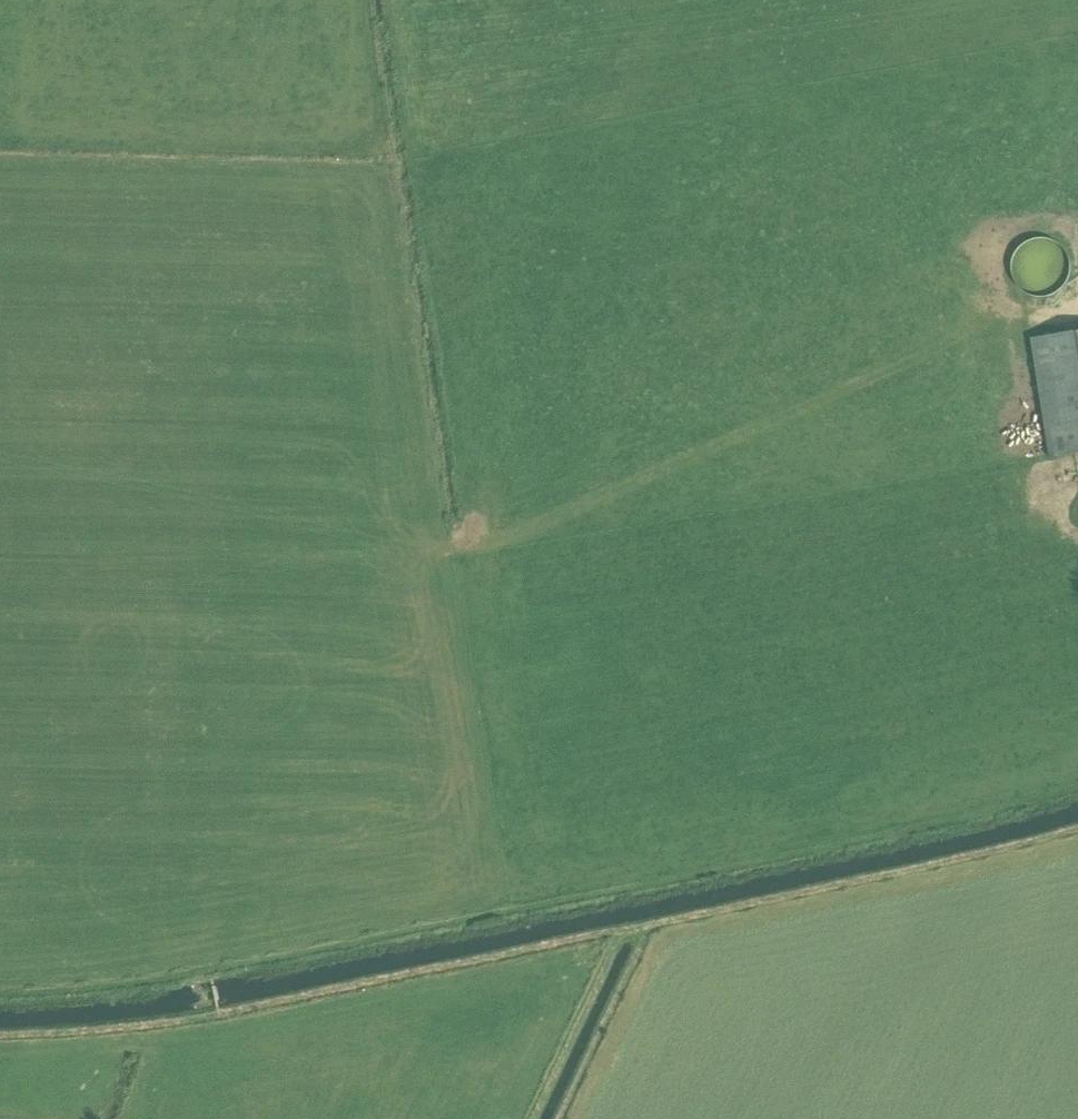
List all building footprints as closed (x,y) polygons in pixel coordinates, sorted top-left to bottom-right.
[(1031,338),(1049,458),(1077,453),(1077,331),(1031,338)]
